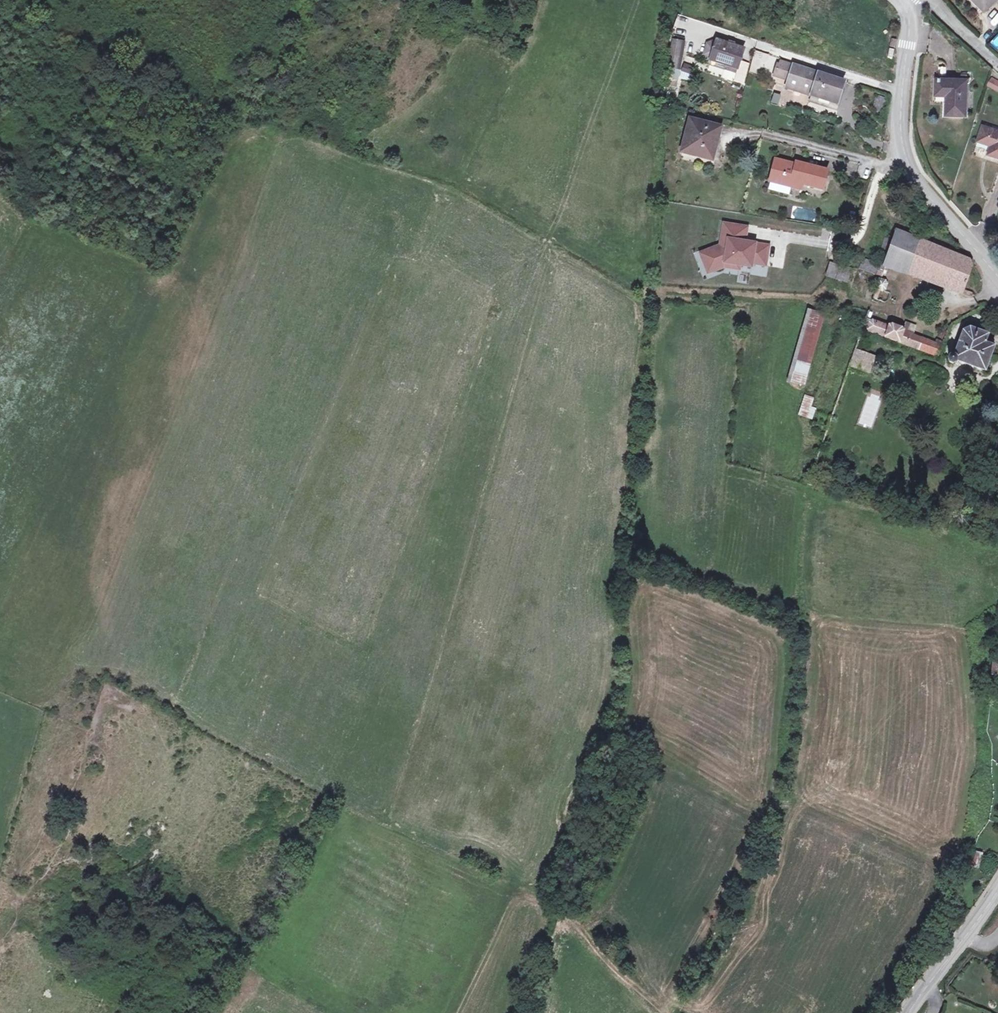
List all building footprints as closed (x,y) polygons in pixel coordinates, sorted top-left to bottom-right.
[(979,3),(978,4),(985,12),(997,0),(976,0),(979,3)] [(989,44),(997,51),(997,50),(997,35),(989,44)] [(677,69),(682,41),(673,40),(671,55),(673,55),(668,85),(677,86),(680,70),(677,69)] [(738,69),(744,49),(717,40),(707,44),(704,55),(706,59),(726,66),(738,69)] [(726,66),(706,59),(709,64),(725,69),(726,66)] [(837,104),(844,82),(794,66),(781,61),(779,69),(777,68),(774,76),(788,81),(786,87),(812,96),(837,104)] [(997,90),(997,82),(992,79),(989,86),(997,91),(997,90)] [(966,116),(967,81),(937,80),(937,92),(947,92),(947,96),(947,115),(966,116)] [(777,106),(780,96),(774,95),(771,104),(777,106)] [(837,104),(812,96),(810,102),(835,110),(837,104)] [(883,112),(886,98),(877,96),(874,110),(883,112)] [(715,150),(721,128),(691,121),(684,148),(702,153),(701,156),(711,159),(713,149),(715,150)] [(983,126),(978,141),(992,146),(989,155),(997,158),(997,131),(983,126)] [(702,153),(684,148),(683,152),(701,156),(702,153)] [(822,190),(827,171),(797,163),(796,168),(785,165),(785,163),(776,160),(769,189),(789,194),(791,187),(793,182),(801,184),(822,190)] [(766,266),(769,246),(745,242),(747,228),(724,224),(720,246),(709,250),(712,259),(708,260),(713,272),(724,267),(725,263),(740,266),(752,268),(752,264),(766,266)] [(962,292),(972,266),(970,261),(897,231),(893,241),(890,251),(887,260),(885,264),(903,270),(945,285),(945,286),(962,292)] [(890,251),(893,241),(886,239),(883,248),(890,251)] [(708,260),(712,259),(709,250),(700,254),(708,274),(713,272),(708,260)] [(883,269),(885,264),(887,260),(881,258),(879,264),(876,274),(881,276),(882,273),(883,269)] [(879,264),(864,259),(860,269),(876,274),(879,264)] [(840,272),(841,266),(831,263),(826,276),(837,279),(840,272)] [(847,282),(849,275),(851,268),(846,267),(844,273),(840,272),(837,279),(847,282)] [(885,289),(887,284),(886,281),(880,279),(879,282),(877,289),(882,291),(885,289)] [(800,382),(820,312),(812,310),(791,380),(800,382)] [(913,335),(903,332),(904,331),(902,329),(893,325),(890,326),(889,327),(873,321),(870,322),(867,330),(919,349),(921,341),(920,338),(913,335)] [(913,335),(915,327),(906,324),(904,331),(903,332),(913,335)] [(970,325),(962,328),(955,348),(959,353),(958,354),(958,356),(959,358),(958,360),(986,371),(996,344),(987,340),(990,332),(978,327),(978,331),(976,331),(975,336),(974,335),(976,327),(970,325)] [(939,354),(942,346),(920,338),(921,341),(919,349),(936,356),(939,354)] [(869,372),(875,358),(856,351),(850,366),(869,372)] [(951,363),(952,363),(954,362),(956,361),(957,360),(957,358),(957,357),(956,355),(955,354),(954,353),(952,352),(951,352),(949,353),(947,354),(947,356),(946,358),(947,360),(948,361),(949,362),(951,363)] [(806,416),(812,399),(806,398),(801,414),(806,416)] [(976,868),(980,852),(974,850),(969,866),(976,868)]
